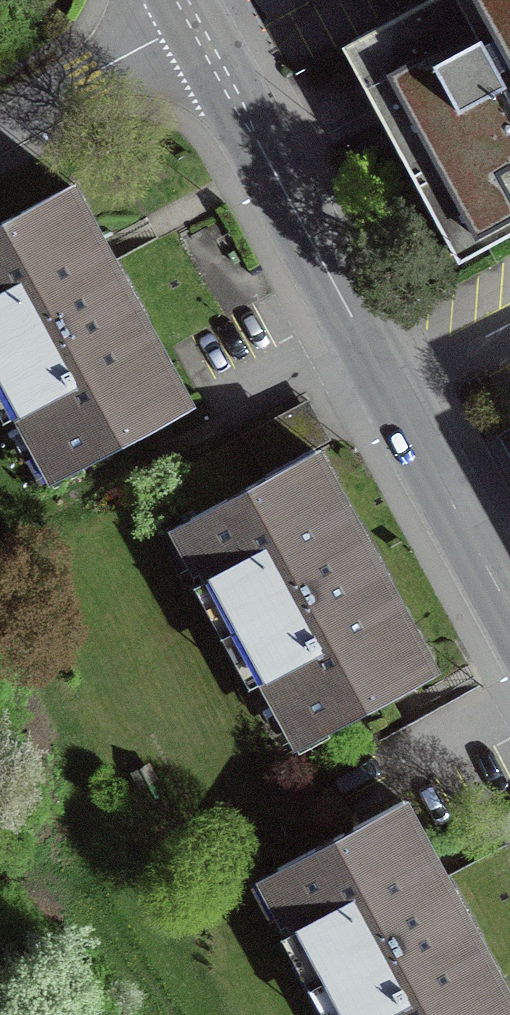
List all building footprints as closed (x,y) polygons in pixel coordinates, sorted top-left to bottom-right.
[(509,232),(509,96),(458,0),(429,0),(344,46),(459,259),(509,232)] [(509,96),(509,0),(458,0),(509,96)] [(127,290),(98,236),(71,185),(0,223),(0,347),(5,356),(127,290)] [(158,346),(127,290),(5,356),(14,373),(2,379),(42,453),(53,446),(68,473),(146,431),(141,421),(185,397),(158,346)] [(247,434),(269,475),(316,450),(337,438),(315,398),(247,434)] [(159,479),(182,522),(269,475),(247,434),(246,432),(159,479)] [(249,621),(372,555),(347,508),(316,450),(269,475),(182,522),(181,522),(229,610),(240,604),(249,621)] [(402,611),(372,555),(249,621),(259,638),(247,644),(287,717),(298,711),(312,738),(391,696),(386,686),(430,662),(402,611)] [(337,972),(460,906),(434,857),(403,800),(268,872),(316,961),(328,955),(337,972)] [(460,906),(337,972),(346,988),(334,994),(345,1014),(509,1014),(509,999),(491,964),(460,906)]
